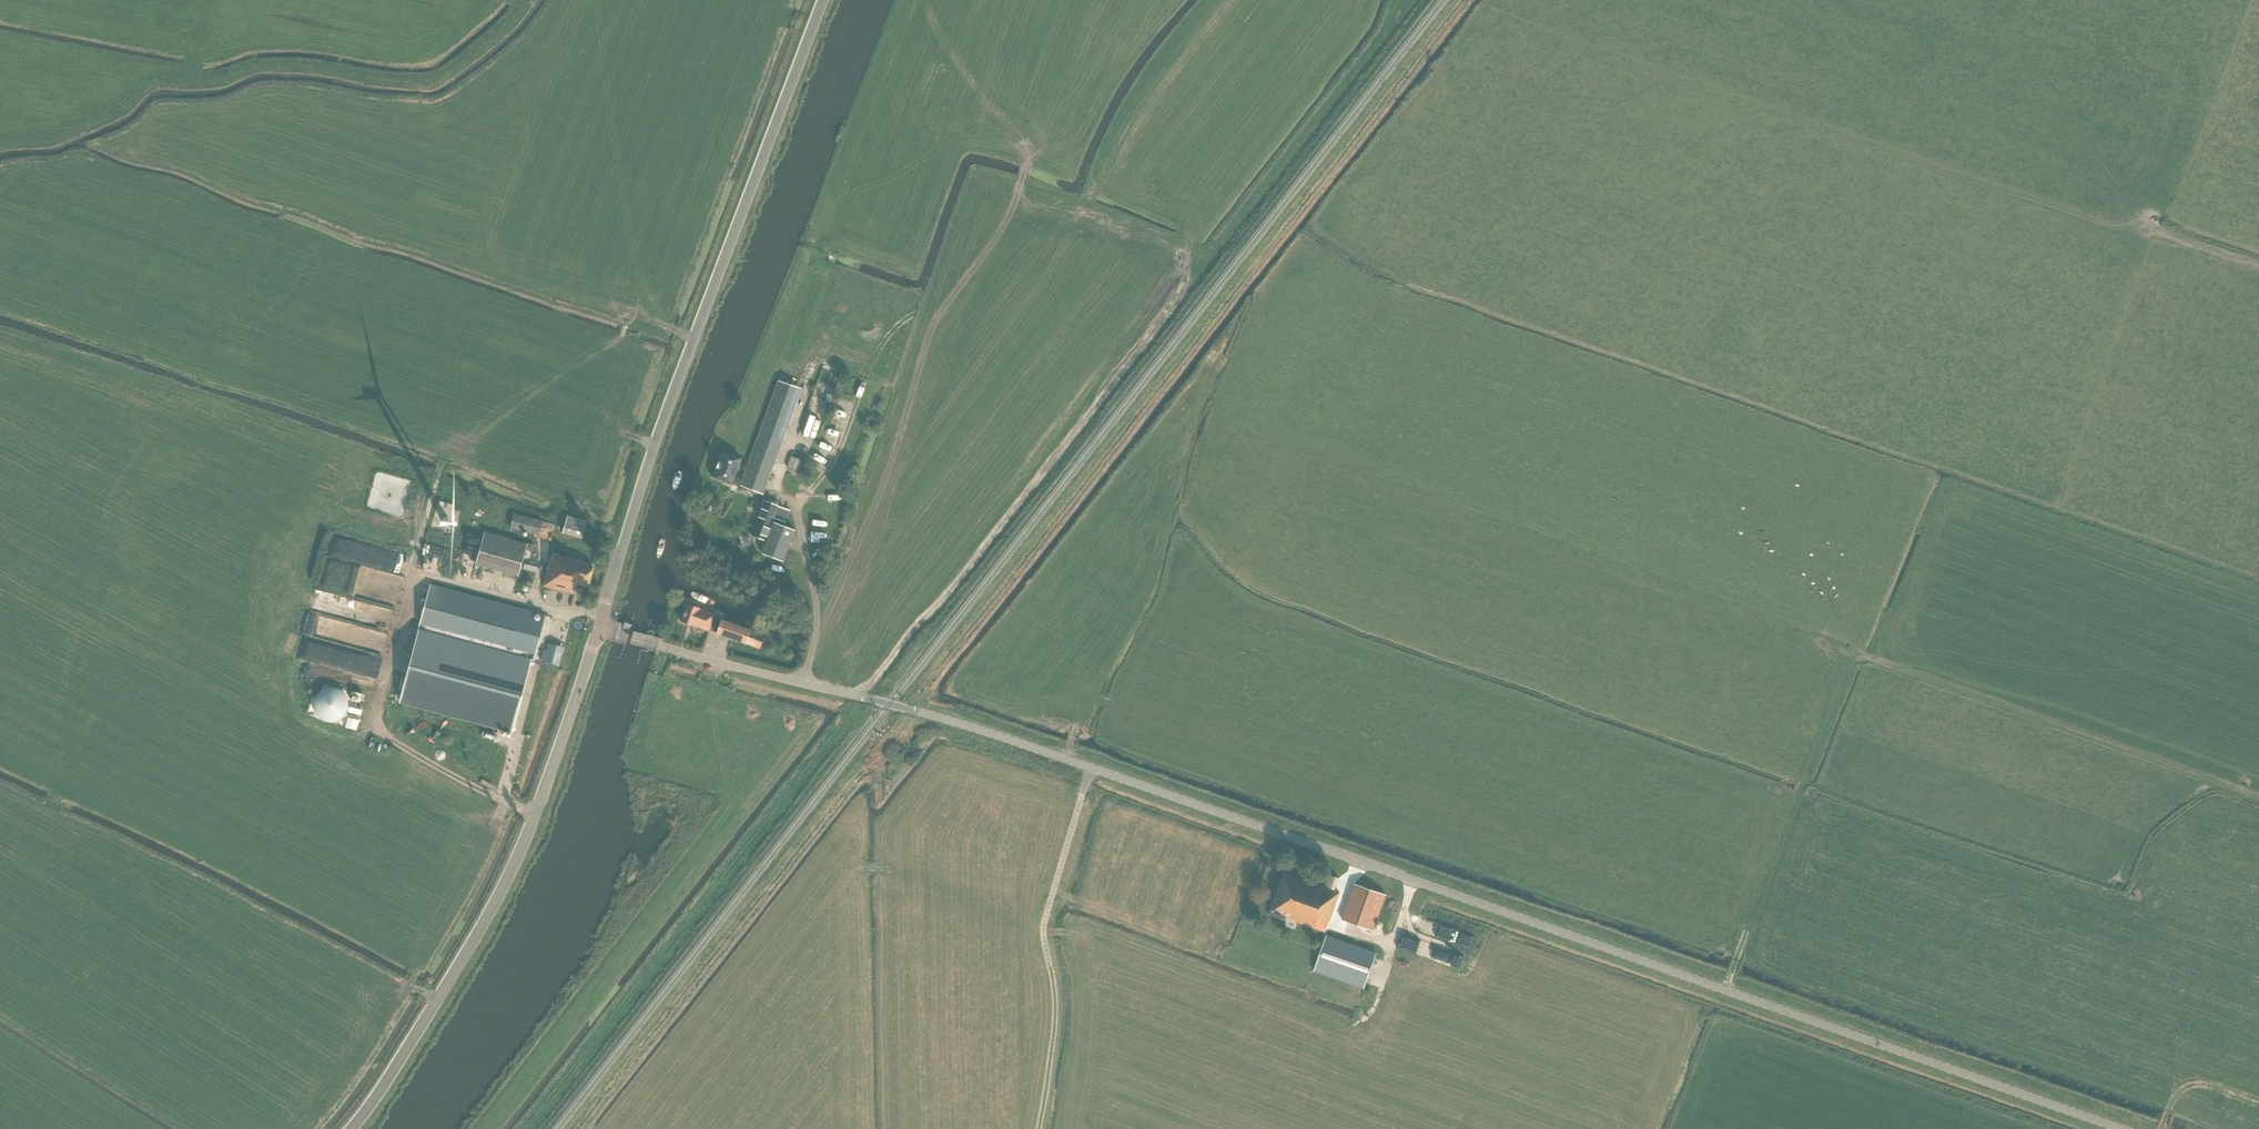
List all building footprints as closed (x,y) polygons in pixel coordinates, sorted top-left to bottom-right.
[(780,447),(801,389),(778,381),(757,439),(742,480),(734,477),(741,458),(722,452),(712,477),(731,484),(732,482),(740,485),(740,487),(762,495),(780,447)] [(798,471),(802,461),(791,457),(787,467),(798,471)] [(786,522),(790,511),(764,500),(751,535),(765,540),(773,517),(786,522)] [(538,535),(542,521),(513,513),(509,527),(538,535)] [(582,538),(587,521),(567,515),(563,533),(582,538)] [(783,561),(795,530),(773,522),(762,553),(783,561)] [(474,563),(517,576),(526,543),(483,531),(474,563)] [(587,586),(593,566),(581,562),(581,561),(553,553),(544,586),(572,594),(575,583),(587,586)] [(545,615),(430,584),(398,704),(513,735),(545,615)] [(339,606),(341,594),(316,590),(314,602),(339,606)] [(759,649),(764,636),(749,630),(721,620),(722,618),(703,611),(702,613),(698,611),(699,608),(687,604),(681,621),(693,625),(694,625),(745,643),(759,649)] [(310,610),(303,632),(345,645),(348,636),(351,637),(355,624),(310,610)] [(809,632),(802,631),(800,642),(807,644),(809,632)] [(560,667),(565,648),(547,643),(541,662),(560,667)] [(1334,891),(1325,887),(1287,874),(1273,913),(1325,931),(1328,921),(1330,921),(1340,893),(1334,891)] [(1325,887),(1334,891),(1339,878),(1330,875),(1327,881),(1325,887)] [(1373,931),(1386,895),(1355,884),(1342,919),(1373,931)] [(1364,988),(1376,953),(1327,935),(1314,971),(1364,988)]
